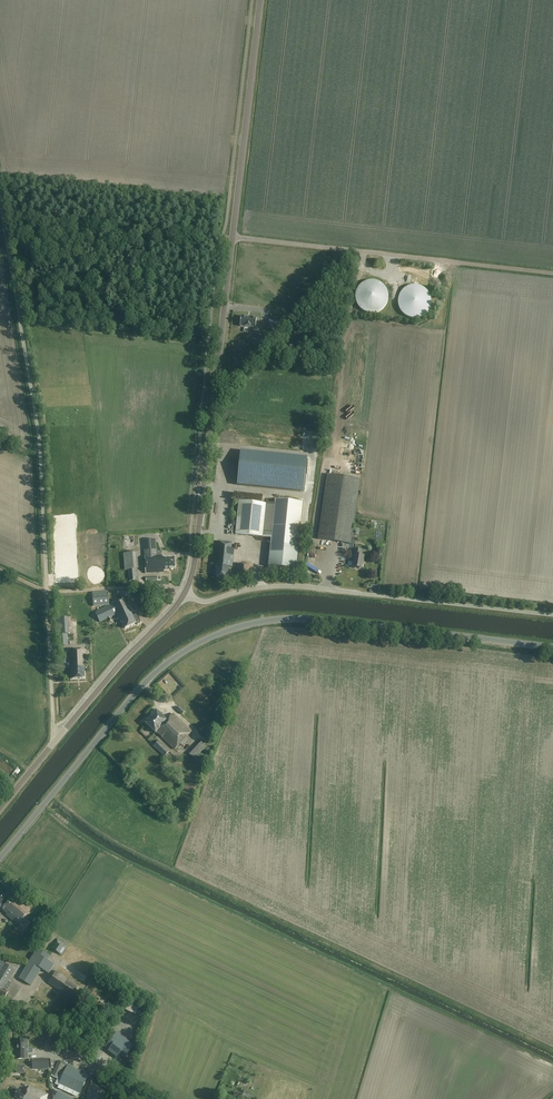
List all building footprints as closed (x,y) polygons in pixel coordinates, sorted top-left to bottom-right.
[(355,296),(355,297),(355,298),(355,299),(355,300),(355,301),(356,301),(356,302),(356,303),(357,304),(357,305),(358,306),(358,307),(359,307),(359,308),(360,308),(360,309),(361,309),(361,310),(362,310),(363,311),(364,311),(364,312),(365,312),(366,312),(367,313),(368,313),(369,313),(370,313),(371,313),(372,313),(373,313),(374,313),(375,313),(376,313),(377,312),(378,312),(379,312),(379,311),(380,311),(381,310),(382,310),(382,309),(383,309),(383,308),(384,308),(384,307),(385,307),(385,306),(386,305),(386,304),(387,303),(387,302),(387,301),(388,301),(388,300),(388,299),(388,298),(388,297),(388,296),(388,295),(388,294),(388,293),(387,292),(387,291),(387,290),(386,289),(386,288),(385,287),(385,286),(384,286),(383,285),(383,284),(382,284),(381,283),(380,283),(380,282),(379,282),(378,282),(378,281),(377,281),(376,281),(375,281),(375,280),(374,280),(373,280),(372,280),(371,280),(370,280),(369,280),(368,280),(367,281),(366,281),(365,281),(365,282),(364,282),(363,282),(363,283),(362,283),(361,284),(360,284),(360,285),(359,286),(358,286),(358,287),(357,288),(357,289),(356,290),(356,291),(356,292),(355,293),(355,294),(355,295),(355,296)] [(398,301),(398,302),(398,303),(398,304),(398,305),(398,306),(399,307),(399,308),(399,309),(400,310),(400,311),(401,311),(401,312),(402,312),(402,313),(403,314),(404,315),(405,315),(405,316),(406,316),(407,316),(407,317),(408,317),(409,317),(409,318),(410,318),(411,318),(412,318),(413,318),(414,318),(415,318),(416,318),(417,318),(418,318),(419,318),(420,317),(421,317),(422,316),(423,316),(424,315),(425,315),(425,314),(426,314),(426,313),(427,312),(428,312),(428,311),(428,310),(429,310),(429,309),(429,308),(430,308),(430,307),(430,306),(430,305),(430,304),(431,304),(431,303),(431,302),(431,301),(431,300),(430,300),(430,299),(430,298),(430,297),(430,296),(429,296),(429,295),(429,294),(428,294),(428,293),(428,292),(427,292),(427,291),(426,291),(426,290),(425,290),(425,289),(424,289),(423,288),(422,288),(422,287),(421,287),(420,287),(419,286),(418,286),(417,286),(416,286),(415,286),(414,286),(413,286),(412,286),(411,286),(410,286),(409,286),(409,287),(408,287),(407,287),(406,288),(405,288),(405,289),(404,289),(403,290),(402,291),(401,292),(401,293),(400,293),(400,294),(399,295),(399,296),(399,297),(398,297),(398,298),(398,299),(398,300),(398,301)] [(241,316),(240,326),(255,328),(256,328),(257,318),(256,318),(241,316)] [(241,452),(238,485),(305,492),(308,458),(241,452)] [(360,479),(327,474),(318,539),(351,544),(360,479)] [(275,499),(271,544),(269,567),(297,569),(299,553),(303,553),(305,532),(301,532),(304,502),(275,499)] [(266,503),(239,501),(236,534),(263,537),(266,503)] [(157,552),(156,539),(143,540),(146,574),(164,573),(164,570),(169,570),(169,568),(176,568),(175,558),(164,558),(161,555),(161,551),(157,552)] [(235,543),(217,541),(215,562),(215,565),(216,566),(215,569),(217,569),(216,573),(217,573),(217,578),(227,579),(228,567),(232,567),(235,543)] [(362,550),(355,549),(352,567),(362,568),(363,562),(364,562),(365,555),(362,555),(362,550)] [(139,569),(137,552),(123,554),(125,570),(128,570),(129,581),(136,581),(135,569),(139,569)] [(253,565),(236,564),(235,574),(252,575),(253,565)] [(152,608),(145,590),(136,593),(143,611),(152,608)] [(109,605),(108,592),(92,593),(93,607),(109,605)] [(133,610),(127,597),(109,605),(95,612),(100,622),(107,619),(109,622),(112,621),(111,617),(115,616),(117,620),(119,619),(121,623),(122,622),(125,629),(136,623),(138,625),(140,623),(141,621),(138,617),(137,617),(136,615),(133,616),(132,613),(133,610)] [(68,634),(67,618),(56,618),(58,646),(67,646),(66,634),(68,634)] [(86,667),(85,650),(70,650),(70,656),(62,657),(62,664),(72,663),(73,679),(85,678),(85,667),(86,667)] [(185,712),(180,707),(177,710),(182,715),(185,712)] [(167,720),(157,711),(145,723),(156,733),(157,732),(162,737),(162,738),(174,750),(192,732),(173,714),(167,720)] [(206,746),(200,740),(188,753),(194,759),(206,746)] [(169,751),(158,741),(153,746),(164,757),(169,751)] [(1,892),(0,894),(0,908),(7,914),(6,915),(20,927),(33,911),(14,895),(12,897),(8,898),(1,892)] [(54,913),(44,905),(43,907),(44,908),(42,911),(41,910),(36,917),(39,919),(30,929),(36,933),(44,923),(46,924),(54,913)] [(68,946),(57,939),(51,949),(61,956),(68,946)] [(50,956),(38,948),(19,978),(31,986),(41,969),(49,973),(54,965),(47,960),(50,956)] [(0,960),(0,993),(5,997),(13,984),(8,981),(15,969),(0,960)] [(79,987),(56,971),(48,983),(60,991),(61,989),(72,997),(79,987)] [(137,1015),(141,1008),(130,1003),(127,1010),(137,1015)] [(102,1012),(94,1007),(91,1012),(100,1017),(102,1012)] [(134,1045),(124,1038),(121,1042),(117,1039),(109,1051),(117,1057),(120,1054),(125,1057),(134,1045)] [(28,1048),(28,1039),(17,1040),(17,1050),(16,1050),(16,1059),(28,1059),(28,1053),(26,1053),(26,1048),(28,1048)] [(33,1070),(49,1069),(54,1068),(53,1060),(48,1061),(48,1059),(29,1059),(29,1062),(33,1062),(33,1070)] [(67,1065),(58,1061),(52,1074),(61,1078),(67,1065)] [(73,1066),(69,1064),(60,1084),(80,1093),(88,1075),(72,1067),(73,1066)] [(17,1072),(21,1073),(25,1074),(25,1077),(35,1078),(35,1070),(31,1070),(31,1069),(26,1069),(26,1066),(23,1066),(23,1067),(17,1066),(17,1072)] [(29,1086),(26,1093),(18,1089),(14,1097),(19,1098),(46,1098),(48,1094),(29,1086)]
